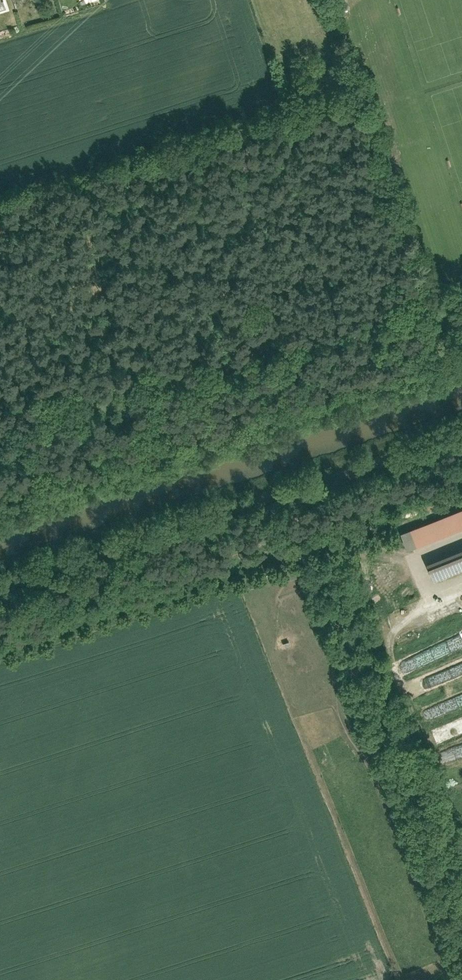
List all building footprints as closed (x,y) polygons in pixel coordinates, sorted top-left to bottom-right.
[(405,531),(412,548),(461,529),(461,509),(405,531)] [(434,563),(439,578),(461,570),(461,553),(434,563)]
